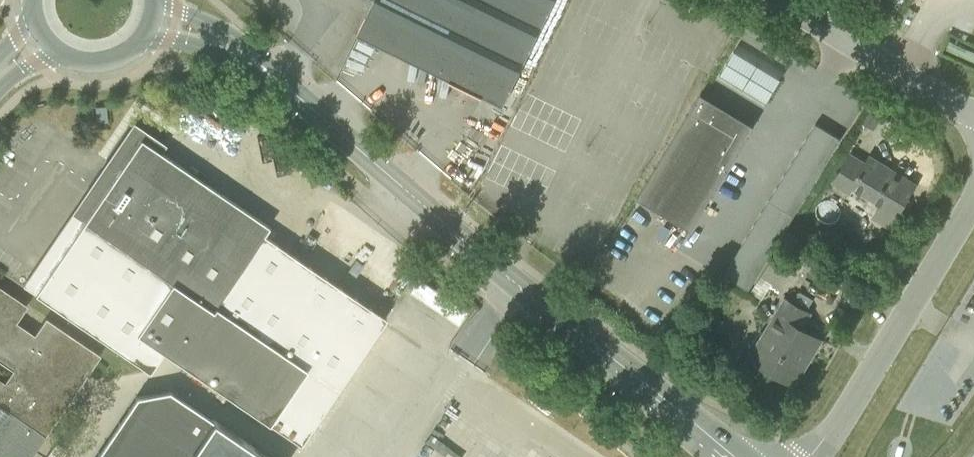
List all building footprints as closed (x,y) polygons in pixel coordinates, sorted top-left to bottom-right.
[(363,17),(371,0),(344,0),(341,7),(363,17)] [(358,33),(384,46),(383,49),(404,59),(405,57),(455,81),(454,84),(476,94),(477,91),(503,104),(554,0),(374,0),(358,33)] [(737,45),(721,71),(767,100),(783,75),(737,45)] [(700,93),(638,198),(690,229),(711,194),(753,125),(700,93)] [(840,138),(815,123),(722,277),(747,292),(840,138)] [(113,180),(35,295),(146,370),(161,349),(299,443),(384,318),(261,235),(269,226),(157,151),(159,147),(135,131),(113,163),(129,174),(121,186),(113,180)] [(851,154),(834,182),(850,192),(854,186),(897,213),(915,184),(892,169),(889,175),(867,161),(866,163),(851,154)] [(770,311),(773,319),(763,336),(774,342),(760,364),(794,384),(807,361),(800,357),(813,336),(800,328),(809,313),(785,299),(787,296),(785,295),(784,297),(780,295),(793,275),(772,262),(756,288),(777,300),(770,311)] [(100,355),(45,317),(34,334),(16,322),(22,312),(0,297),(0,362),(12,370),(4,382),(0,379),(0,456),(30,456),(100,355)] [(212,419),(174,394),(140,397),(101,456),(268,456),(212,419)]
